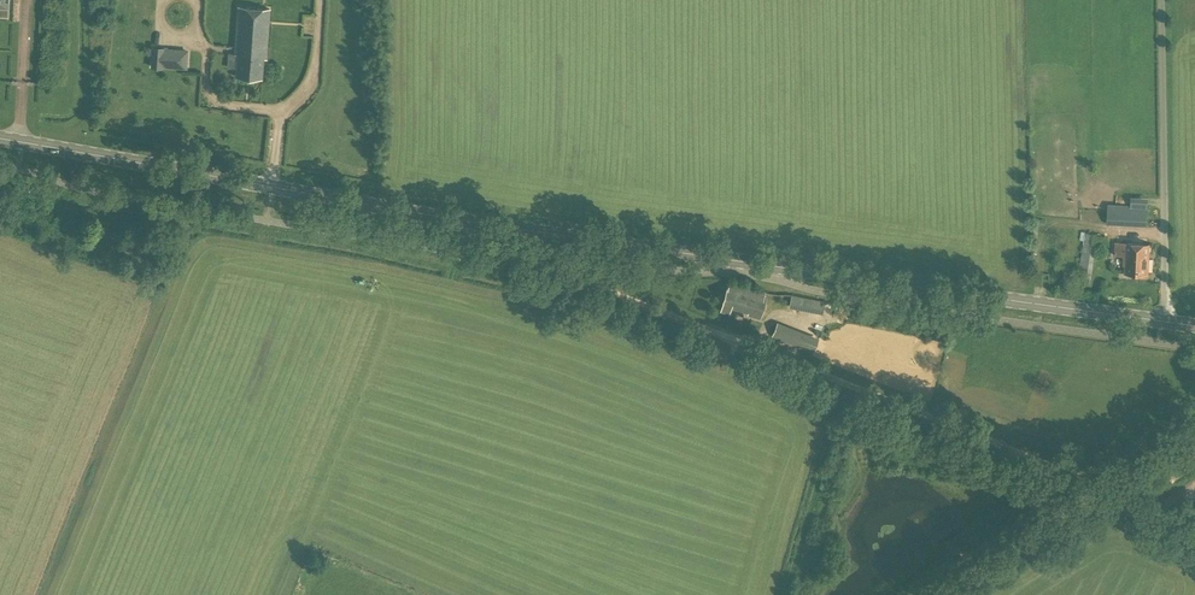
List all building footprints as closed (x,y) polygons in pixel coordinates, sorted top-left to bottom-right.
[(8,8),(9,0),(0,0),(0,8),(8,8)] [(267,59),(270,9),(239,7),(236,54),(238,55),(237,77),(263,78),(265,59),(267,59)] [(163,47),(152,46),(150,67),(161,68),(163,47)] [(188,50),(179,49),(178,69),(187,69),(188,50)] [(1147,226),(1148,206),(1116,205),(1115,225),(1147,226)] [(1089,285),(1097,234),(1085,232),(1077,283),(1089,285)] [(1149,275),(1150,244),(1116,243),(1115,256),(1124,256),(1124,265),(1126,265),(1125,273),(1149,275)] [(766,291),(731,281),(730,286),(729,286),(723,305),(723,306),(722,311),(730,314),(731,308),(749,313),(749,316),(761,319),(767,297),(764,296),(766,291)] [(791,294),(788,307),(798,309),(800,296),(791,294)] [(813,352),(818,338),(777,322),(771,336),(813,352)]
